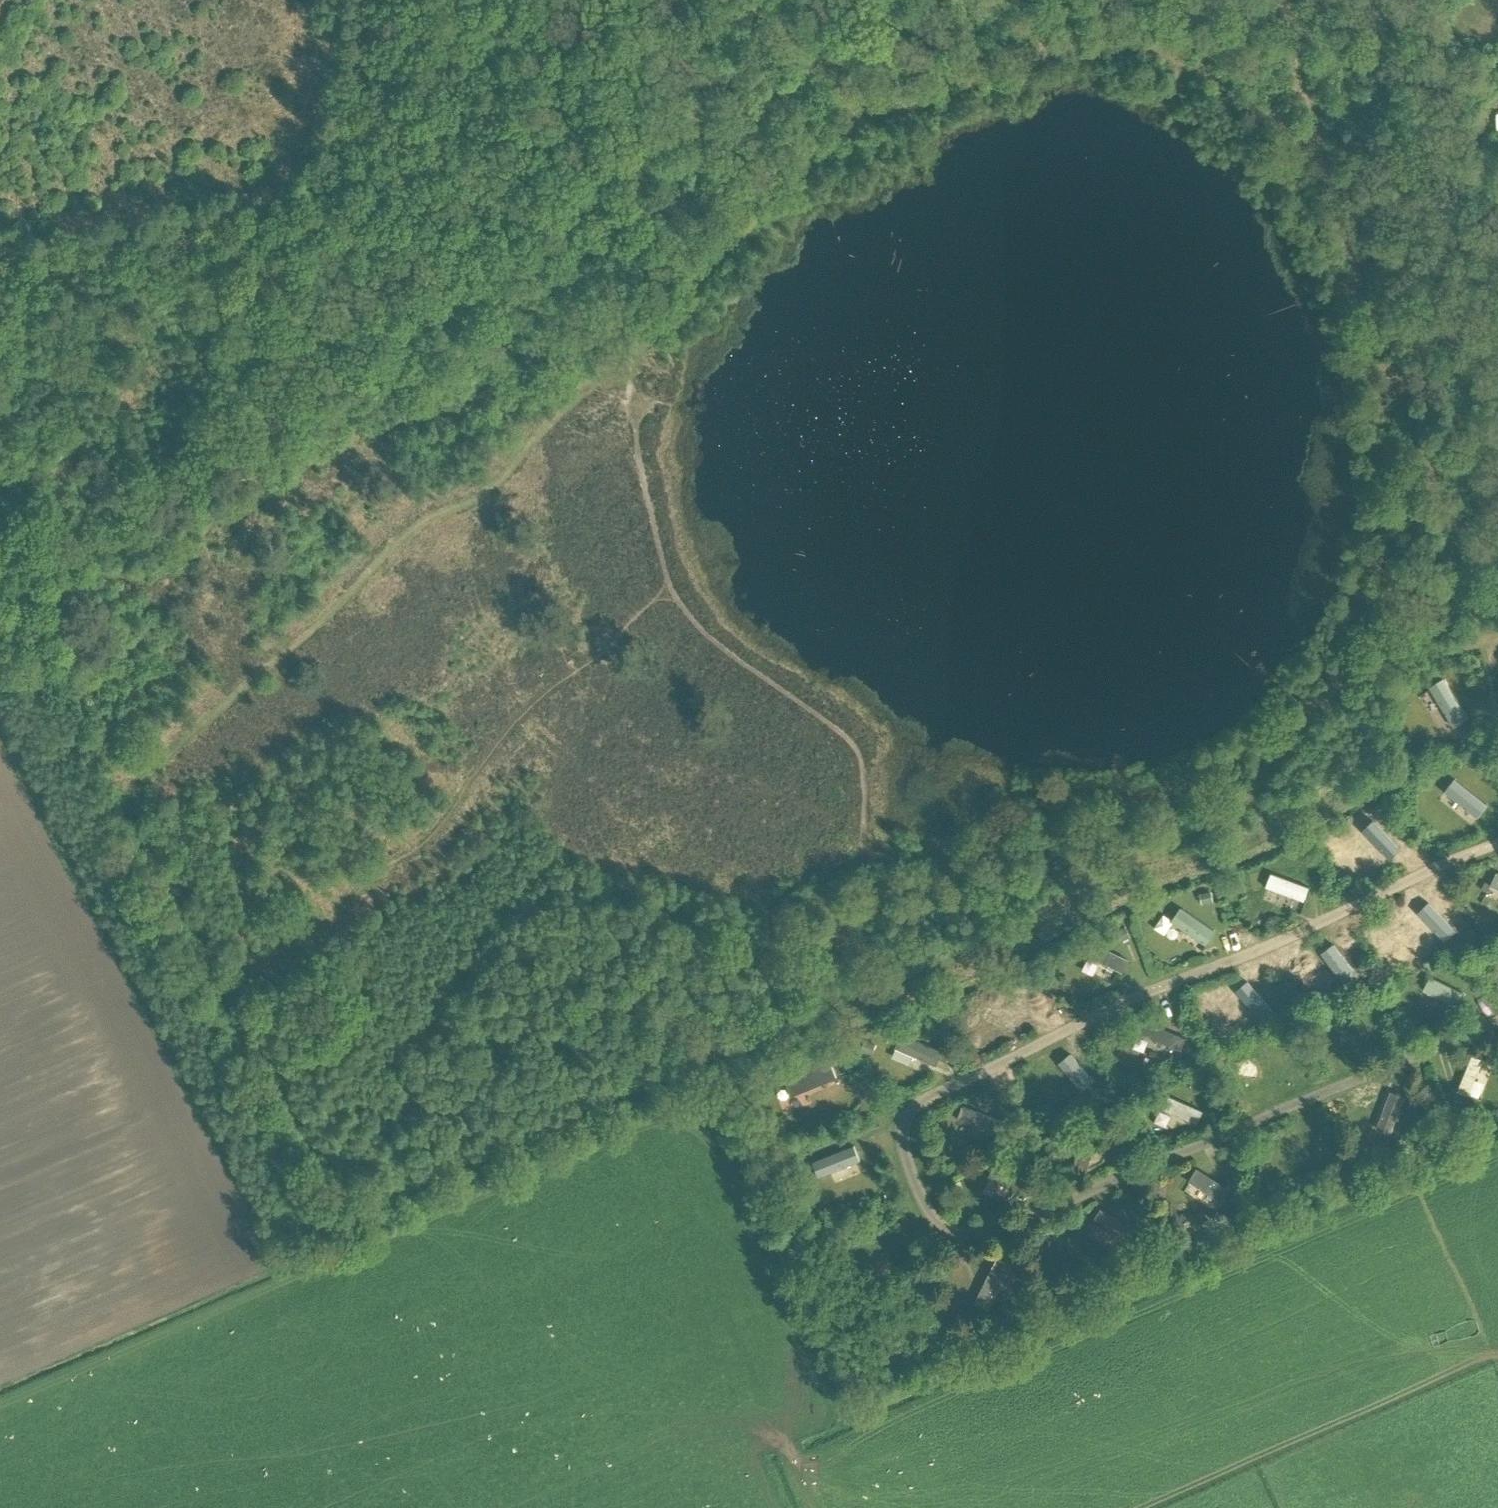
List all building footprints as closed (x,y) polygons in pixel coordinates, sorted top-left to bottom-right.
[(1340,855),(1355,862),(1361,849),(1346,842),(1340,855)] [(1230,896),(1271,908),(1276,890),(1235,878),(1230,896)] [(1457,895),(1495,907),(1497,897),(1497,892),(1462,880),(1457,895)] [(1137,927),(1173,954),(1186,937),(1150,910),(1137,927)] [(1368,922),(1363,944),(1401,953),(1406,930),(1368,922)] [(1284,956),(1271,972),(1299,996),(1312,980),(1284,956)] [(976,1032),(987,1015),(957,996),(946,1012),(976,1032)] [(1228,1022),(1230,1001),(1194,998),(1192,1018),(1228,1022)] [(1113,1057),(1114,1046),(1100,1044),(1098,1056),(1113,1057)] [(1019,1066),(1012,1089),(1050,1100),(1057,1077),(1019,1066)] [(1440,1068),(1425,1097),(1443,1107),(1451,1091),(1442,1086),(1450,1073),(1440,1068)] [(1136,1101),(1130,1115),(1165,1129),(1171,1116),(1136,1101)] [(780,1163),(782,1182),(826,1177),(824,1158),(780,1163)] [(1170,1206),(1174,1201),(1186,1209),(1196,1194),(1165,1173),(1151,1194),(1170,1206)]
